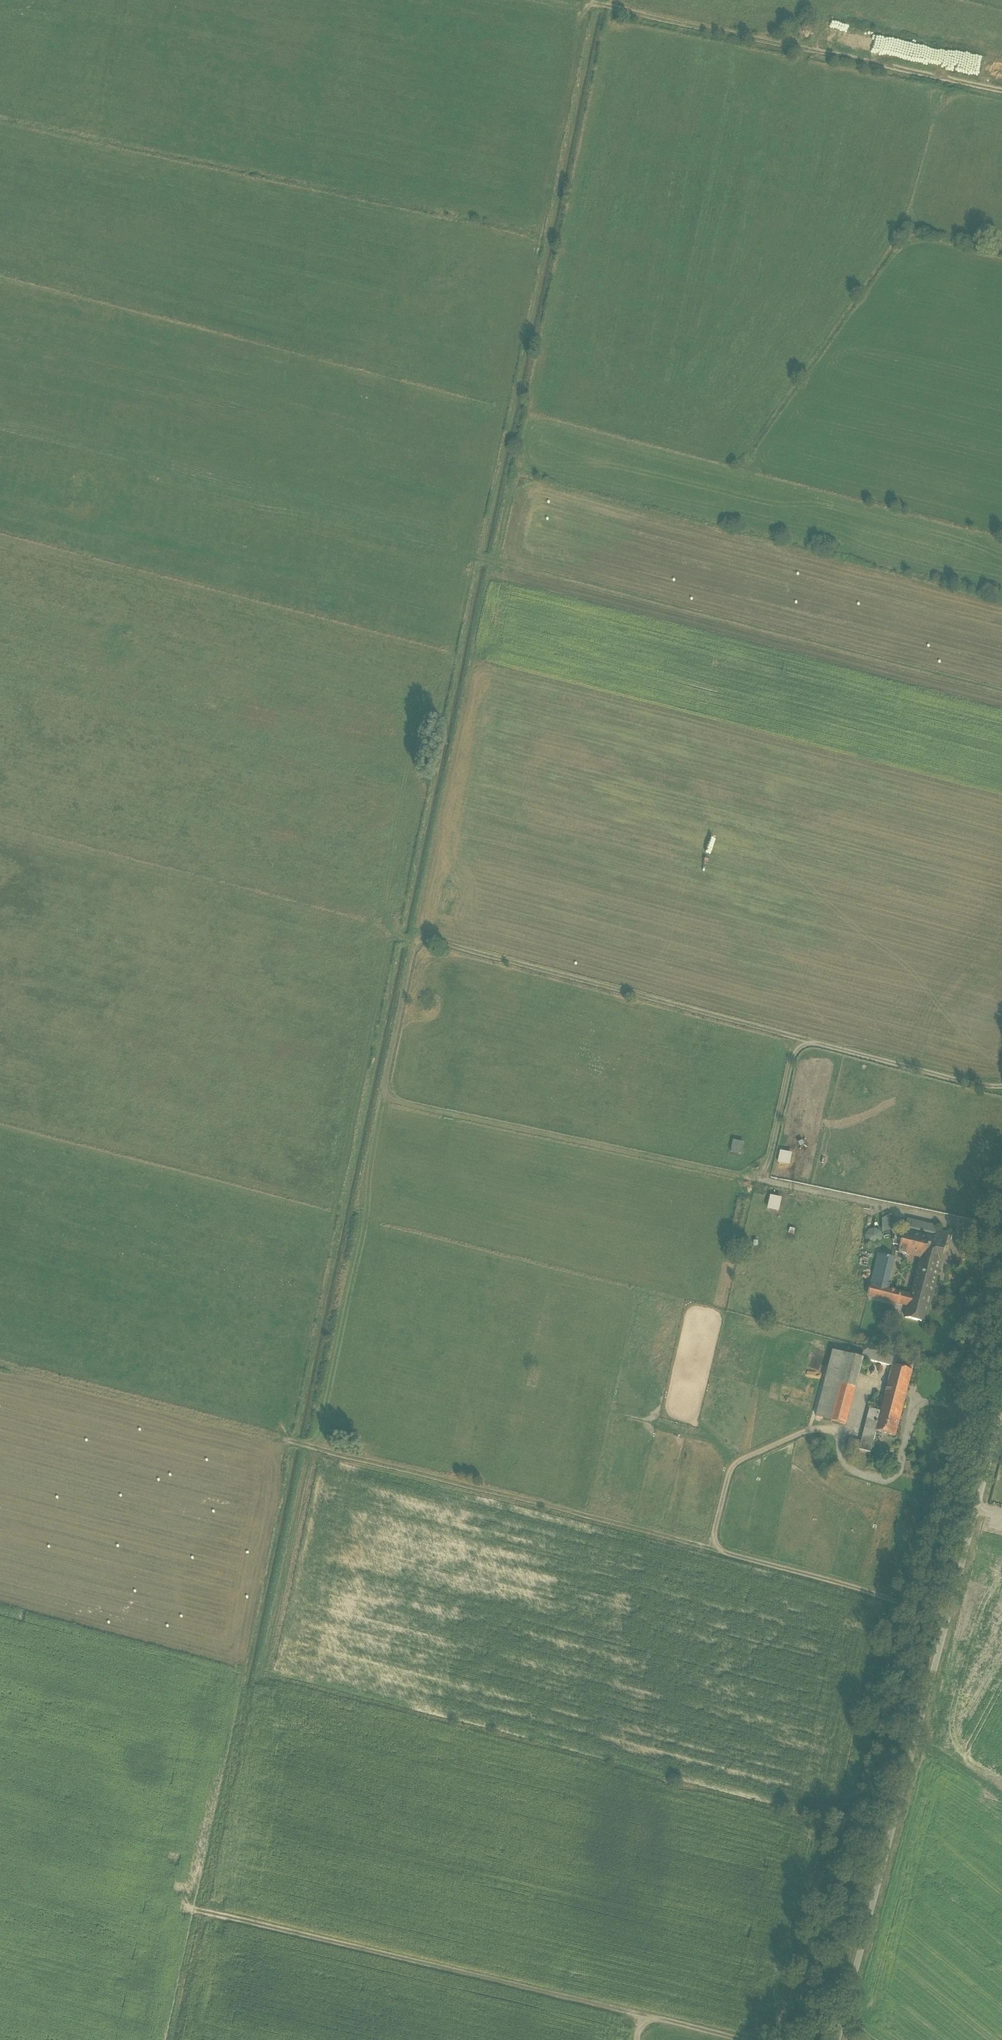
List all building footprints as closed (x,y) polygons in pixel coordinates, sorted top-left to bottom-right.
[(743,1142),(733,1140),(731,1150),(741,1153),(743,1142)] [(791,1152),(780,1149),(778,1160),(789,1162),(791,1152)] [(781,1198),(771,1196),(768,1207),(779,1209),(781,1198)] [(892,1217),(883,1218),(885,1230),(894,1228),(892,1217)] [(935,1239),(937,1230),(938,1226),(908,1219),(905,1232),(935,1239)] [(873,1244),(882,1241),(884,1233),(877,1227),(869,1229),(867,1238),(873,1244)] [(948,1233),(937,1230),(935,1239),(946,1241),(948,1233)] [(935,1239),(905,1232),(903,1237),(901,1246),(899,1253),(919,1258),(921,1258),(940,1263),(946,1241),(935,1239)] [(893,1244),(901,1246),(903,1237),(896,1235),(893,1244)] [(894,1259),(879,1255),(871,1286),(872,1286),(886,1290),(894,1259)] [(908,1306),(908,1309),(907,1309),(905,1318),(925,1322),(940,1263),(921,1258),(911,1296),(908,1306)] [(886,1290),(872,1286),(869,1296),(908,1306),(911,1296),(886,1290)] [(915,1362),(864,1349),(861,1358),(862,1358),(893,1366),(893,1365),(913,1370),(915,1362)] [(861,1358),(833,1351),(817,1417),(846,1424),(862,1358),(861,1358)] [(882,1408),(880,1414),(900,1419),(913,1370),(893,1365),(893,1366),(882,1408)] [(537,1375),(530,1373),(527,1385),(534,1387),(537,1375)] [(878,1410),(871,1408),(866,1428),(868,1428),(876,1430),(880,1414),(882,1408),(878,1407),(878,1410)] [(900,1419),(880,1414),(876,1430),(877,1431),(896,1436),(900,1419)] [(876,1430),(868,1428),(864,1441),(873,1443),(877,1431),(876,1430)] [(873,1445),(849,1439),(848,1446),(871,1452),(873,1445)]
